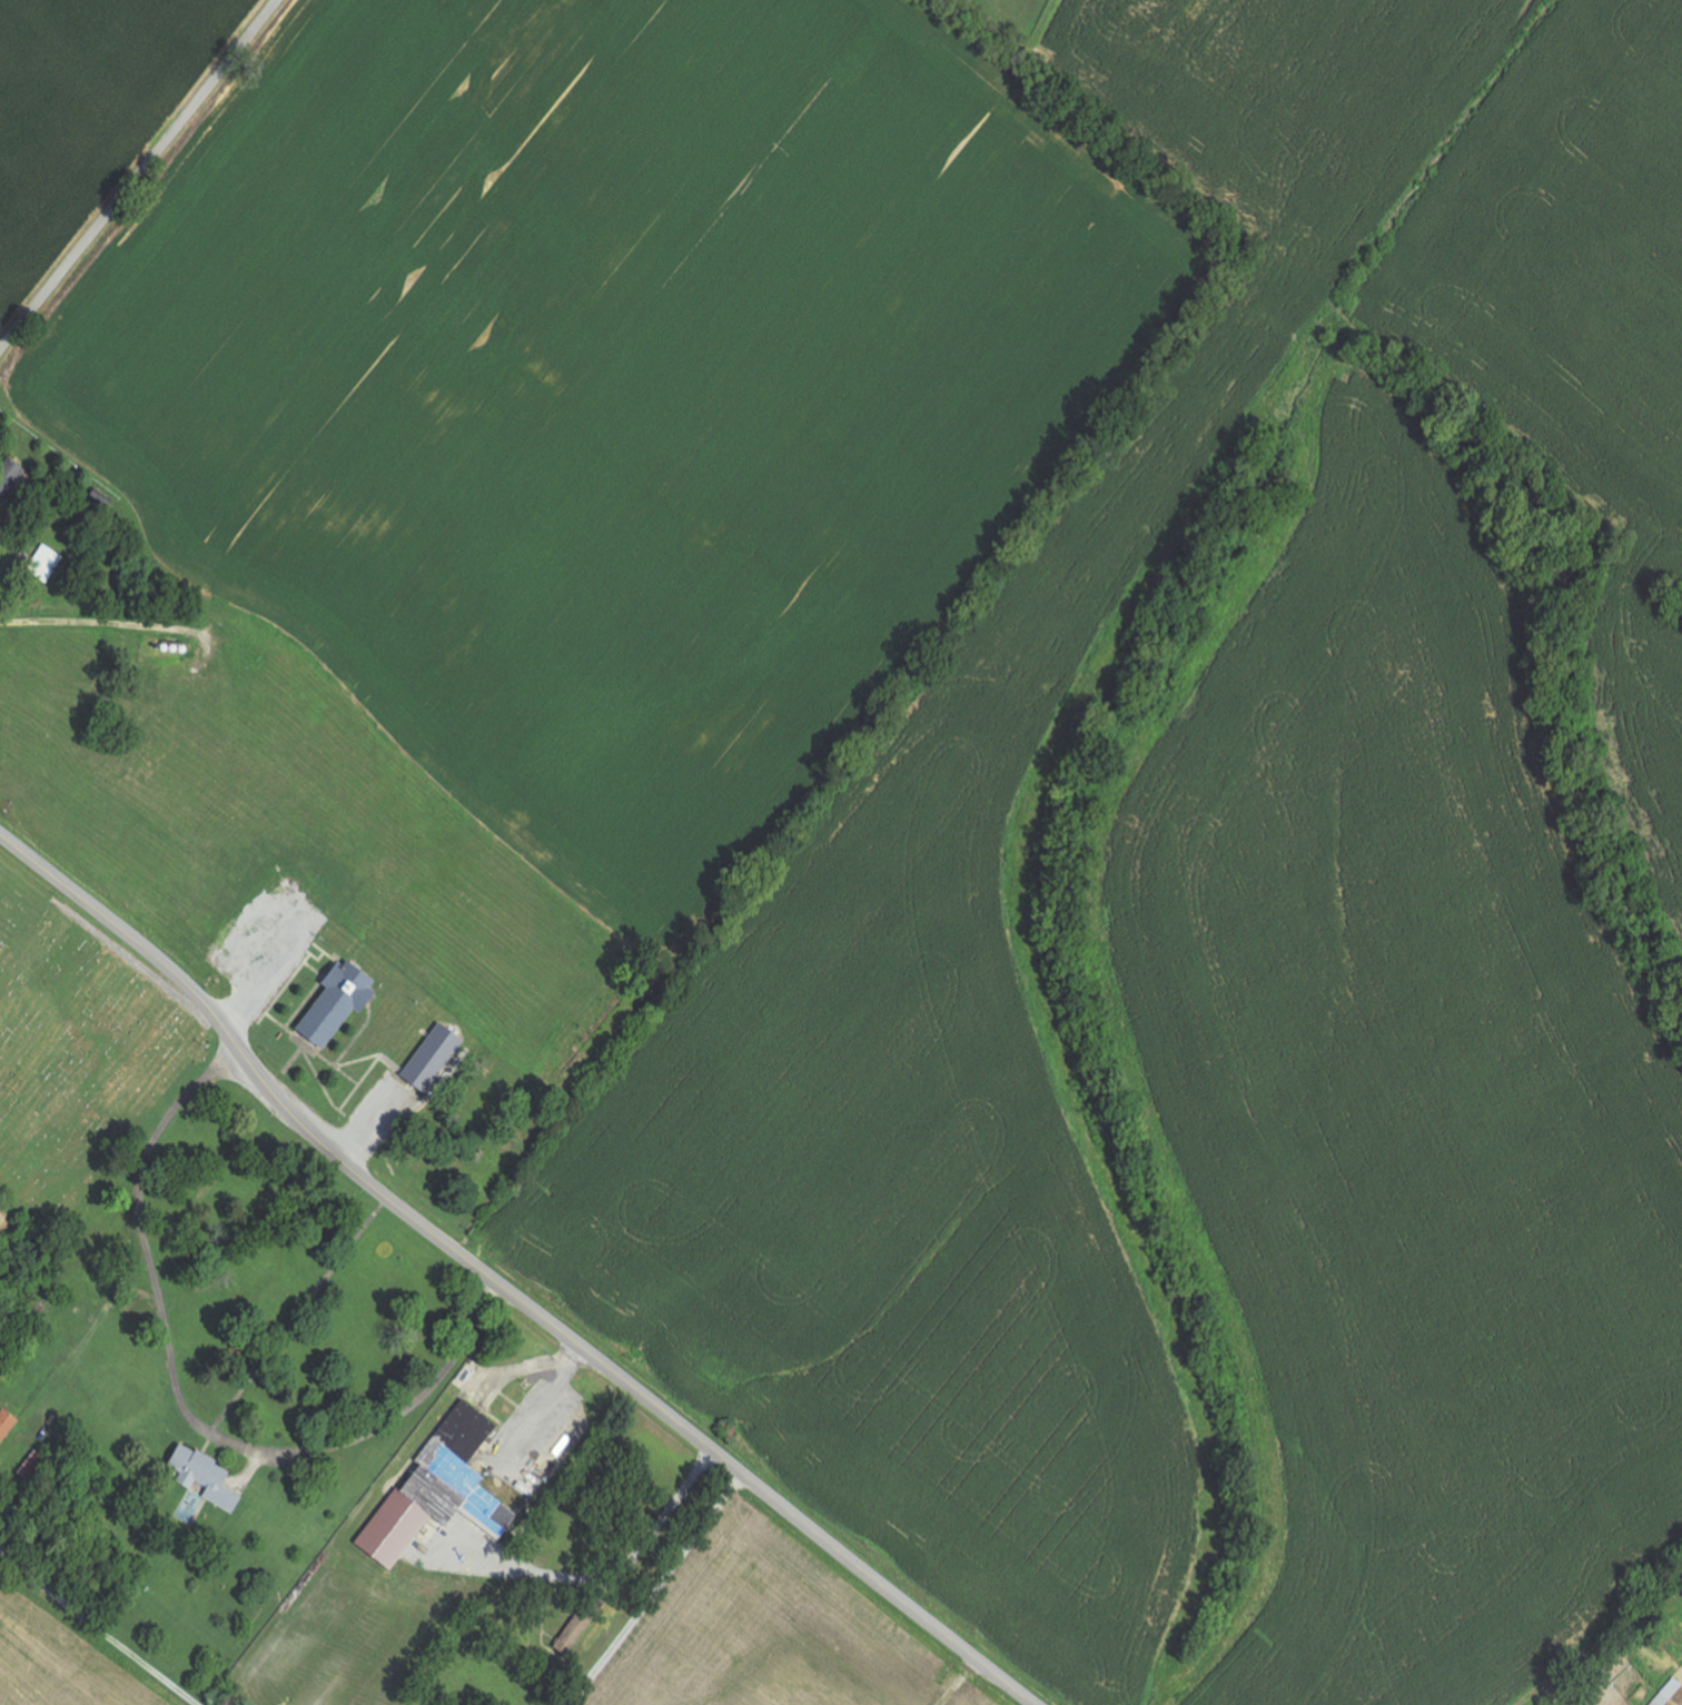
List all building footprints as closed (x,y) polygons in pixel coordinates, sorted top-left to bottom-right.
[(36,575),(47,582),(63,555),(44,544),(33,562),(42,567),(36,575)] [(355,1009),(360,1013),(381,983),(350,961),(346,967),(338,962),(323,984),(327,987),(298,1030),(326,1050),(355,1009)] [(402,1076),(428,1093),(465,1039),(440,1022),(402,1076)] [(422,1457),(465,1487),(461,1491),(422,1464),(403,1491),(396,1487),(356,1545),(394,1571),(433,1515),(448,1526),(459,1512),(501,1540),(519,1514),(479,1486),(485,1477),(469,1466),(498,1423),(462,1399),(422,1457)] [(235,1514),(244,1496),(224,1487),(232,1469),(180,1444),(169,1467),(182,1473),(177,1483),(193,1490),(197,1483),(208,1488),(203,1499),(235,1514)]
